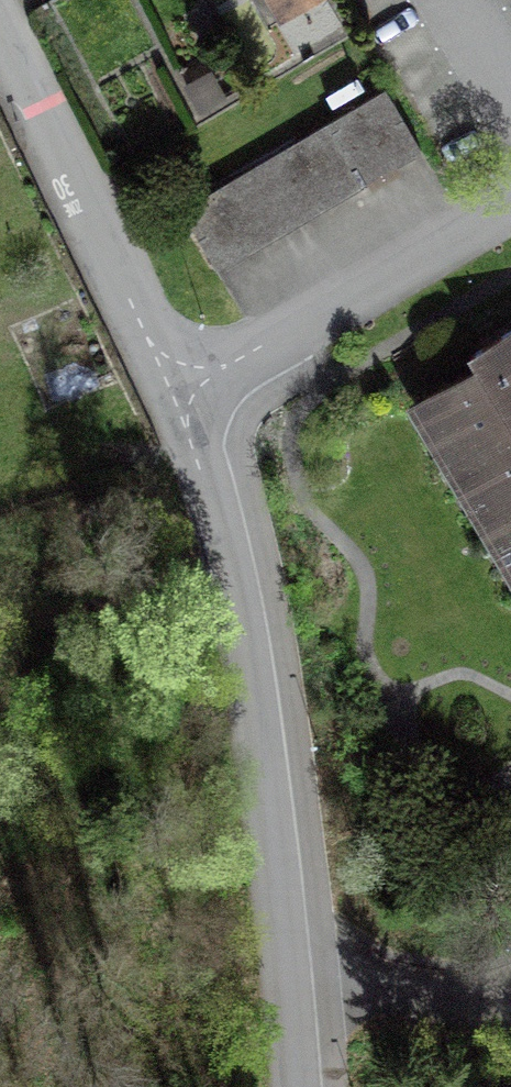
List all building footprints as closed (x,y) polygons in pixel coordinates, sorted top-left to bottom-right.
[(292,39),(343,9),(338,0),(269,0),(292,39)] [(395,100),(188,219),(224,282),(431,163),(395,100)] [(416,414),(510,569),(510,361),(416,414)]
